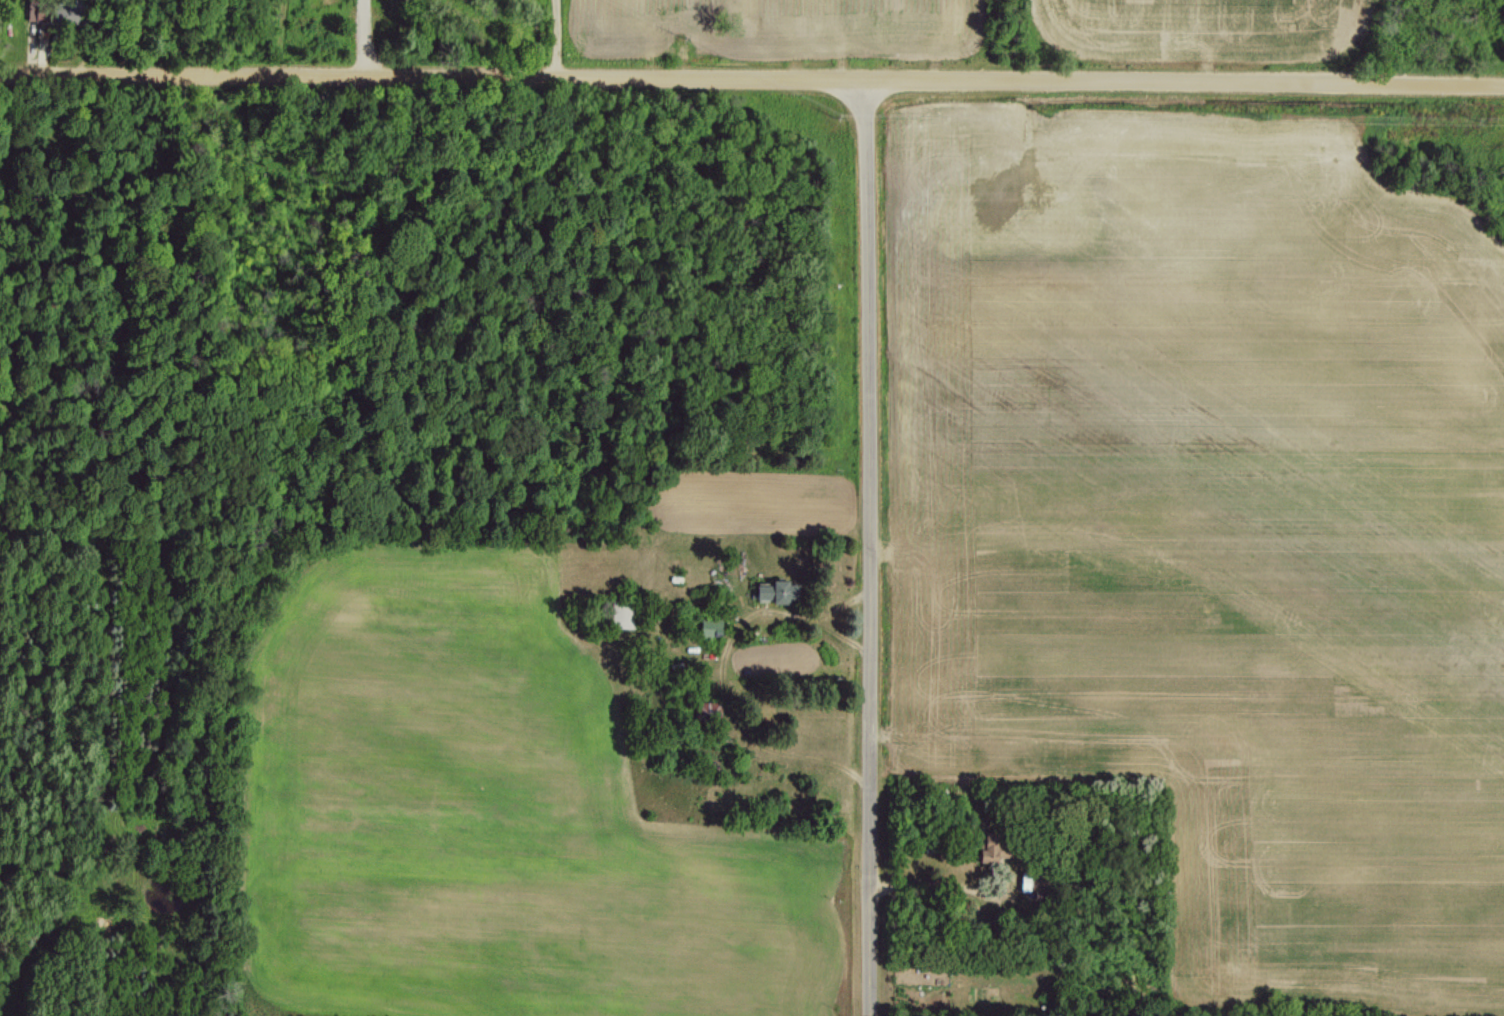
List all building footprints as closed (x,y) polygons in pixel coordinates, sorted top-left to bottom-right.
[(46,28),(73,28),(72,3),(46,4),(46,28)] [(769,602),(796,601),(795,582),(784,583),(784,578),(768,579),(768,583),(753,583),(754,598),(769,597),(769,602)] [(609,628),(633,627),(632,603),(609,603),(609,628)] [(720,619),(699,618),(699,636),(720,636),(720,619)] [(978,860),(995,860),(995,856),(1010,856),(1010,843),(996,843),(996,832),(982,832),(982,848),(978,848),(978,860)]
